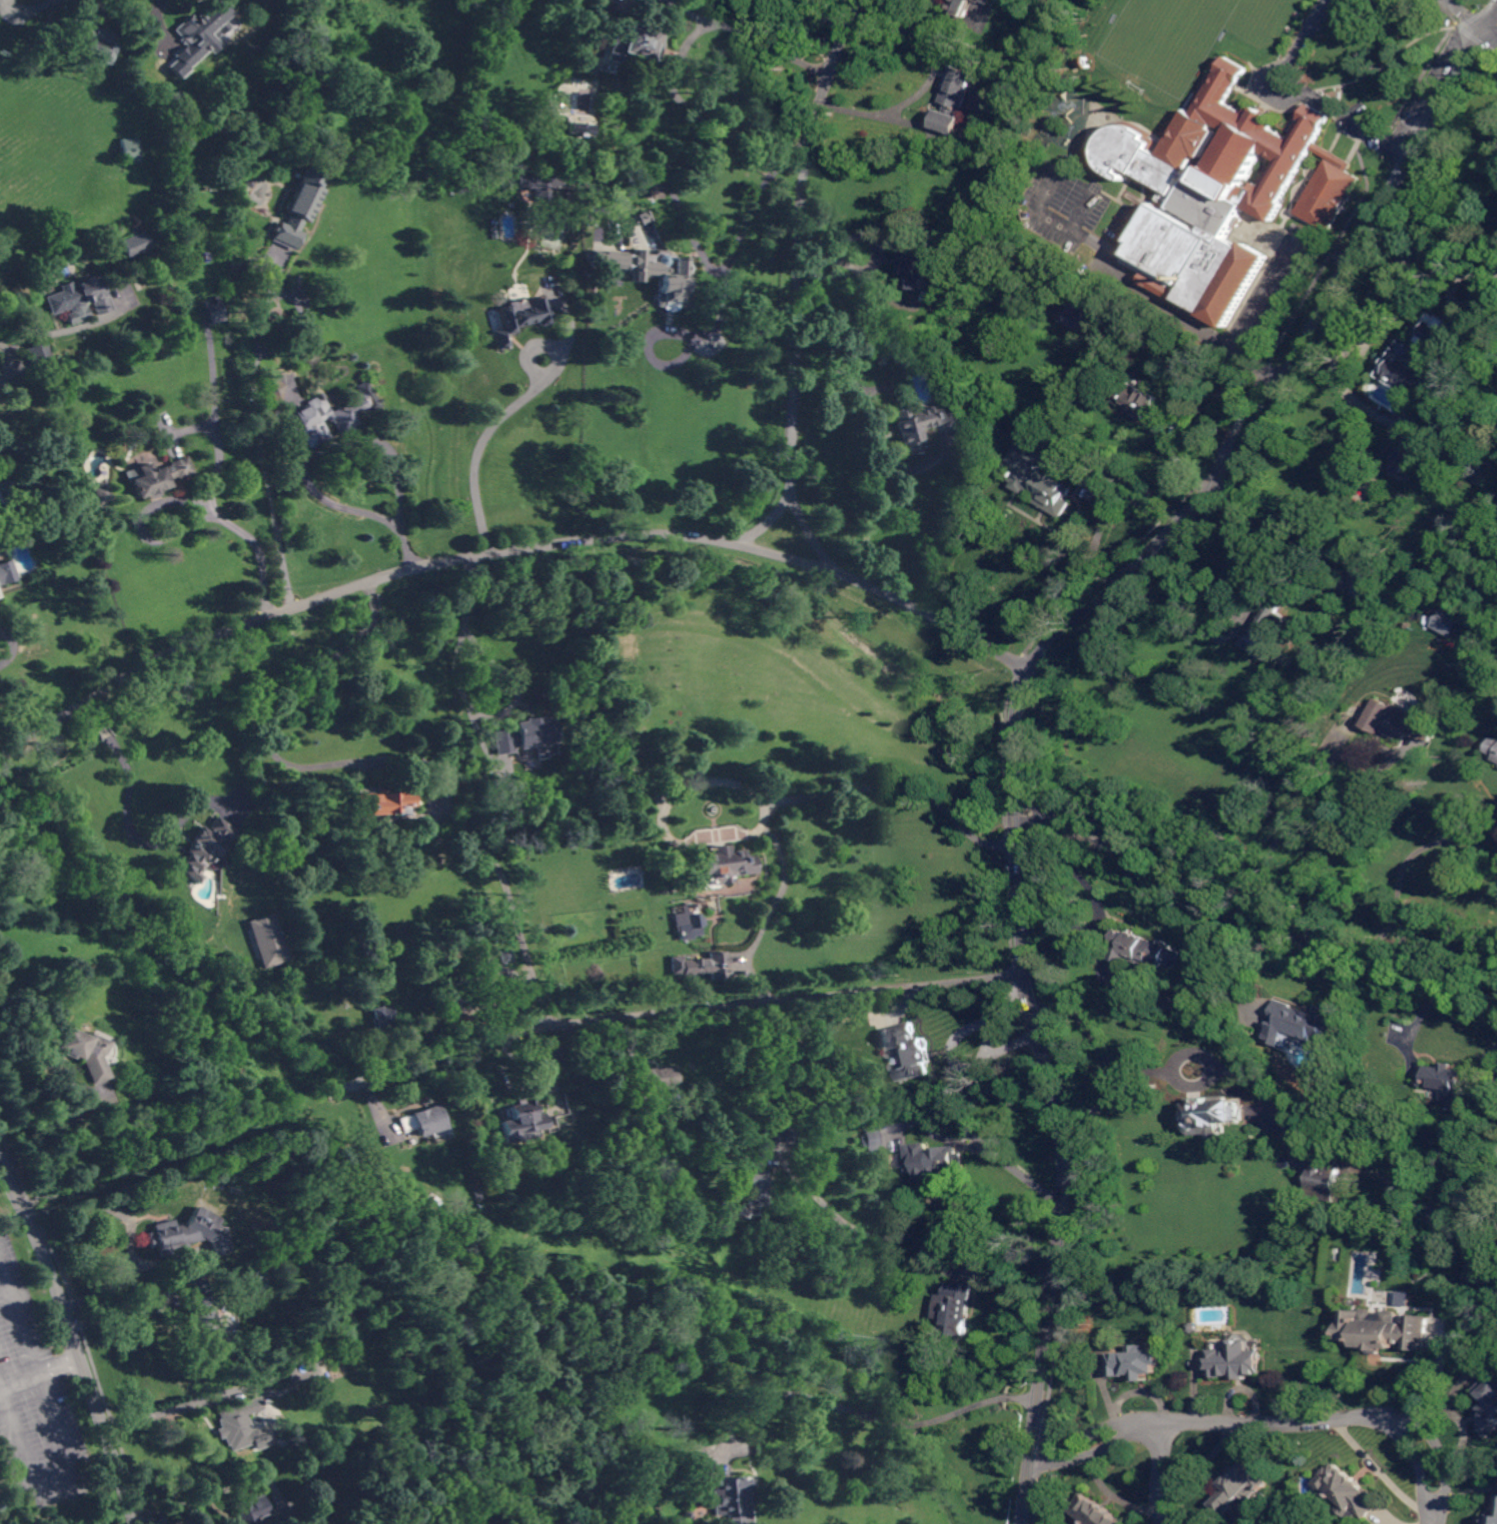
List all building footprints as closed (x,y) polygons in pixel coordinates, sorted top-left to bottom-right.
[(221,20),(224,24),(210,36),(214,42),(218,47),(209,54),(205,50),(184,68),(173,55),(184,45),(172,31),(189,17),(191,20),(215,0),(227,16),(221,20)] [(951,8),(954,0),(992,0),(990,4),(983,1),(982,5),(973,2),(967,18),(954,13),(955,10),(951,8)] [(656,57),(654,57),(653,63),(646,61),(646,63),(621,56),(619,61),(606,57),(617,21),(655,33),(655,35),(660,36),(658,44),(660,45),(656,57)] [(101,31),(102,28),(108,30),(108,33),(120,37),(110,65),(99,62),(102,53),(83,46),(82,49),(72,45),(78,28),(87,31),(89,26),(101,31)] [(9,54),(0,51),(0,38),(12,42),(9,54)] [(1246,112),(1251,105),(1278,120),(1273,129),(1291,139),(1302,119),(1301,118),(1309,104),(1332,117),(1316,143),(1352,164),(1348,171),(1361,179),(1330,232),(1297,212),(1328,158),(1312,150),(1282,203),(1284,205),(1274,222),(1248,206),(1246,205),(1228,238),(1243,247),(1245,244),(1268,256),(1226,327),(1205,314),(1177,297),(1175,300),(1142,281),(1147,272),(1127,260),(1137,243),(1134,240),(1155,203),(1158,205),(1166,189),(1127,167),(1123,172),(1129,176),(1129,178),(1126,180),(1110,171),(1106,166),(1102,158),(1101,149),(1103,140),(1107,134),(1113,128),(1122,125),(1131,125),(1140,129),(1149,134),(1147,138),(1155,143),(1152,148),(1162,154),(1188,110),(1194,114),(1228,56),(1249,71),(1240,84),(1239,84),(1228,103),(1246,112)] [(965,109),(963,108),(960,116),(964,118),(958,135),(935,126),(940,109),(946,111),(949,103),(942,101),(947,88),(951,89),(953,83),(949,82),(952,73),(956,74),(959,68),(977,74),(965,109)] [(575,123),(575,122),(585,123),(585,124),(592,125),(591,136),(583,135),(583,137),(571,135),(571,133),(566,133),(567,122),(575,123)] [(1003,134),(996,133),(997,125),(1004,127),(1003,134)] [(120,163),(118,139),(134,138),(135,162),(120,163)] [(303,226),(298,223),(295,231),(301,233),(292,251),(270,240),(278,223),(283,225),(287,216),(282,213),(304,168),(324,177),(318,189),(321,190),(303,226)] [(554,191),(549,191),(550,202),(534,203),(533,188),(516,189),(515,174),(563,171),(564,185),(554,185),(554,191)] [(250,189),(242,186),(246,178),(254,181),(250,189)] [(456,192),(455,182),(474,179),(475,189),(456,192)] [(663,198),(647,197),(648,182),(663,183),(663,198)] [(651,219),(646,209),(633,215),(637,225),(651,219)] [(125,258),(119,241),(141,233),(147,249),(125,258)] [(920,253),(926,254),(925,275),(930,275),(929,292),(908,290),(909,276),(902,275),(904,251),(906,251),(907,236),(921,237),(920,253)] [(592,267),(593,251),(625,253),(624,268),(592,267)] [(686,295),(692,295),(691,308),(678,308),(675,311),(672,312),(670,312),(667,312),(663,309),(662,307),(657,307),(658,290),(659,266),(656,263),(656,258),(659,255),(664,255),(667,259),(685,259),(684,286),(687,286),(686,295)] [(232,272),(231,258),(244,257),(245,271),(232,272)] [(103,295),(105,294),(111,310),(96,315),(90,300),(83,303),(88,318),(69,325),(65,315),(69,314),(67,308),(51,314),(46,298),(62,292),(60,286),(69,283),(71,289),(77,286),(77,284),(83,282),(84,283),(93,280),(93,278),(96,277),(103,295)] [(1106,348),(1057,316),(1072,293),(1088,303),(1084,308),(1089,311),(1085,316),(1114,335),(1106,348)] [(209,326),(201,301),(216,297),(224,321),(209,326)] [(553,320),(518,328),(519,333),(507,336),(510,348),(497,351),(493,332),(502,330),(497,306),(509,303),(511,310),(549,301),(553,320)] [(1443,318),(1445,315),(1455,321),(1453,325),(1461,330),(1418,400),(1415,398),(1412,402),(1407,403),(1401,400),(1400,394),(1403,390),(1380,376),(1387,364),(1385,363),(1389,357),(1390,358),(1398,347),(1399,348),(1404,340),(1421,332),(1433,312),(1443,318)] [(35,380),(25,349),(45,342),(55,373),(35,380)] [(883,364),(880,354),(889,352),(891,362),(883,364)] [(279,402),(261,397),(266,380),(284,384),(279,402)] [(367,414),(365,409),(353,415),(357,424),(350,428),(351,430),(344,434),(343,432),(337,435),(330,421),(326,423),(324,419),(320,421),(328,438),(307,449),(298,432),(293,435),(284,416),(305,405),(304,402),(313,397),(314,394),(318,393),(321,394),(323,397),(322,400),(329,412),(354,400),(352,398),(356,396),(352,386),(365,380),(379,408),(367,414)] [(1156,417),(1151,414),(1148,420),(1115,401),(1128,380),(1160,399),(1157,405),(1161,407),(1156,417)] [(933,410),(939,408),(964,417),(960,432),(936,425),(937,426),(921,430),(923,440),(918,441),(921,453),(911,455),(908,444),(903,445),(894,411),(908,407),(909,412),(932,406),(933,410)] [(1035,439),(1025,434),(1030,424),(1040,429),(1035,439)] [(1401,474),(1384,463),(1399,439),(1417,451),(1401,474)] [(1038,448),(1043,440),(1074,459),(1073,460),(1065,473),(1062,479),(1075,487),(1068,499),(1071,501),(1074,502),(1071,507),(1065,518),(1049,509),(1046,507),(1037,502),(1041,494),(1034,490),(1033,492),(1029,489),(1026,494),(1021,491),(1018,489),(1014,487),(1017,482),(1013,480),(1019,470),(1017,469),(1016,471),(1008,466),(1020,445),(1021,445),(1024,440),(1038,448)] [(192,473),(167,482),(168,487),(134,499),(128,480),(139,477),(136,468),(148,463),(150,467),(185,455),(192,473)] [(1496,468),(1486,487),(1468,477),(1471,472),(1467,470),(1471,463),(1473,465),(1478,457),(1496,468)] [(3,510),(0,503),(0,482),(10,478),(20,503),(3,510)] [(103,483),(109,500),(96,505),(89,488),(103,483)] [(10,581),(0,584),(0,563),(4,562),(10,581)] [(1453,639),(1432,627),(1443,607),(1464,619),(1453,639)] [(1271,661),(1244,645),(1251,634),(1252,636),(1267,610),(1292,625),(1271,661)] [(401,633),(398,623),(408,620),(411,630),(401,633)] [(1391,706),(1392,703),(1417,715),(1404,739),(1398,736),(1396,740),(1381,732),(1380,734),(1363,726),(1377,699),(1391,706)] [(541,718),(551,717),(554,743),(534,745),(534,747),(525,749),(525,747),(513,748),(514,753),(496,756),(492,732),(515,729),(514,723),(523,722),(523,719),(541,717),(541,718)] [(1494,736),(1496,738),(1496,756),(1486,751),(1494,736)] [(1328,774),(1321,770),(1327,760),(1334,764),(1328,774)] [(397,792),(415,792),(416,807),(405,807),(405,816),(393,816),(393,814),(366,814),(366,816),(355,816),(355,794),(374,794),(374,790),(397,790),(397,792)] [(236,833),(227,845),(223,842),(222,843),(225,846),(215,859),(210,855),(205,861),(207,862),(198,875),(202,878),(196,885),(180,873),(185,866),(180,863),(186,855),(182,852),(200,827),(205,831),(215,817),(236,833)] [(270,841),(270,833),(294,832),(295,840),(270,841)] [(725,852),(739,851),(739,856),(750,856),(752,874),(728,876),(728,883),(715,884),(715,888),(701,889),(700,875),(696,875),(691,873),(690,860),(697,859),(696,856),(709,854),(708,847),(725,845),(725,852)] [(267,864),(263,856),(269,853),(273,861),(267,864)] [(1136,883),(1127,879),(1133,865),(1142,869),(1136,883)] [(288,960),(275,912),(247,919),(260,967),(288,960)] [(700,918),(704,918),(704,926),(700,926),(701,935),(691,936),(692,939),(679,940),(678,926),(688,925),(687,916),(700,915),(700,918)] [(1126,933),(1127,931),(1169,947),(1159,973),(1139,965),(1125,960),(1124,965),(1108,959),(1115,942),(1111,940),(1115,929),(1126,933)] [(1179,961),(1170,958),(1173,948),(1183,952),(1179,961)] [(502,965),(499,952),(510,949),(513,962),(502,965)] [(377,960),(372,959),(370,954),(373,950),(378,951),(380,956),(377,960)] [(728,979),(710,979),(710,975),(683,976),(683,974),(671,975),(671,958),(684,957),(684,960),(709,959),(709,953),(727,952),(728,979)] [(469,973),(466,958),(481,954),(485,969),(469,973)] [(442,1012),(438,995),(461,989),(465,1006),(442,1012)] [(1319,1015),(1322,1005),(1338,1011),(1331,1031),(1326,1029),(1322,1040),(1313,1037),(1312,1040),(1285,1030),(1286,1026),(1272,1021),(1280,999),(1297,1005),(1296,1007),(1319,1015)] [(393,1025),(374,1029),(370,1010),(380,1007),(381,1009),(389,1007),(393,1025)] [(473,1030),(465,1032),(465,1030),(451,1033),(448,1022),(470,1017),(473,1030)] [(87,1038),(88,1035),(107,1043),(101,1056),(98,1057),(107,1078),(90,1085),(78,1060),(71,1057),(70,1060),(60,1055),(61,1052),(53,1048),(55,1045),(46,1041),(54,1023),(87,1038)] [(930,1075),(911,1079),(909,1069),(900,1070),(899,1061),(908,1059),(908,1058),(917,1056),(916,1050),(925,1049),(930,1075)] [(847,1065),(828,1068),(827,1059),(830,1058),(830,1057),(834,1056),(835,1057),(846,1056),(847,1065)] [(1453,1069),(1468,1071),(1465,1091),(1475,1093),(1473,1105),(1463,1104),(1462,1111),(1449,1109),(1450,1103),(1440,1102),(1442,1089),(1426,1087),(1427,1082),(1424,1081),(1427,1065),(1441,1067),(1442,1062),(1454,1064),(1453,1069)] [(635,1092),(634,1079),(640,1079),(639,1070),(678,1067),(680,1088),(635,1092)] [(536,1113),(545,1112),(547,1127),(515,1132),(512,1105),(517,1104),(516,1097),(534,1095),(536,1113)] [(1213,1102),(1222,1101),(1223,1101),(1237,1100),(1239,1122),(1221,1124),(1222,1138),(1208,1139),(1208,1135),(1193,1136),(1186,1130),(1186,1121),(1190,1116),(1190,1104),(1201,1103),(1201,1099),(1213,1098),(1213,1102)] [(417,1138),(415,1130),(403,1133),(399,1119),(411,1115),(411,1113),(440,1105),(447,1129),(417,1138)] [(796,1144),(769,1143),(770,1126),(797,1127),(796,1144)] [(866,1148),(864,1131),(879,1129),(881,1146),(866,1148)] [(131,1151),(125,1139),(133,1136),(139,1147),(131,1151)] [(958,1153),(964,1153),(966,1175),(952,1176),(952,1172),(943,1173),(944,1177),(930,1179),(928,1162),(926,1162),(925,1149),(958,1146),(958,1153)] [(717,1162),(703,1161),(704,1148),(718,1149),(717,1162)] [(1334,1202),(1307,1197),(1313,1164),(1340,1169),(1334,1202)] [(766,1207),(745,1206),(745,1198),(743,1198),(743,1189),(744,1189),(745,1171),(768,1172),(766,1207)] [(476,1202),(473,1191),(481,1189),(484,1200),(476,1202)] [(479,1211),(477,1205),(486,1201),(488,1207),(479,1211)] [(209,1228),(219,1234),(220,1239),(223,1238),(227,1252),(210,1257),(206,1243),(201,1240),(186,1244),(187,1248),(178,1250),(177,1247),(170,1249),(171,1253),(159,1257),(156,1247),(149,1249),(147,1244),(144,1233),(151,1232),(150,1225),(171,1219),(172,1225),(173,1227),(181,1224),(192,1206),(214,1220),(209,1228)] [(793,1276),(783,1275),(784,1261),(794,1262),(793,1276)] [(967,1337),(943,1334),(945,1318),(937,1316),(940,1294),(946,1295),(947,1281),(974,1284),(967,1337)] [(220,1340),(232,1335),(236,1346),(197,1359),(193,1347),(196,1346),(184,1311),(198,1306),(196,1300),(216,1294),(220,1306),(213,1309),(215,1316),(212,1317),(220,1340)] [(1377,1312),(1386,1312),(1389,1310),(1397,1310),(1400,1314),(1400,1320),(1406,1320),(1405,1322),(1408,1322),(1409,1314),(1429,1315),(1428,1350),(1406,1350),(1407,1344),(1397,1343),(1397,1348),(1385,1346),(1385,1349),(1373,1349),(1373,1346),(1360,1345),(1360,1341),(1343,1340),(1345,1309),(1365,1310),(1366,1308),(1374,1308),(1377,1312)] [(1195,1333),(1190,1330),(1190,1325),(1194,1322),(1199,1325),(1200,1330),(1195,1333)] [(1251,1351),(1262,1350),(1263,1374),(1212,1378),(1210,1350),(1232,1348),(1231,1340),(1250,1339),(1251,1351)] [(1144,1351),(1167,1351),(1167,1364),(1159,1364),(1160,1373),(1149,1374),(1149,1379),(1138,1380),(1138,1374),(1129,1374),(1129,1376),(1113,1377),(1111,1354),(1122,1353),(1122,1352),(1131,1351),(1131,1345),(1143,1345),(1144,1351)] [(264,1383),(260,1369),(274,1364),(279,1378),(264,1383)] [(1494,1371),(1496,1374),(1496,1431),(1490,1437),(1482,1429),(1487,1424),(1487,1410),(1483,1407),(1490,1401),(1479,1388),(1494,1371)] [(246,1415),(251,1429),(256,1427),(257,1433),(268,1429),(273,1443),(253,1450),(251,1444),(231,1450),(229,1451),(227,1445),(224,1446),(222,1438),(217,1439),(214,1430),(218,1428),(216,1420),(218,1420),(215,1411),(219,1410),(258,1397),(263,1409),(246,1415)] [(692,1481),(689,1455),(706,1453),(708,1479),(692,1481)] [(1251,1502),(1243,1495),(1225,1515),(1212,1504),(1227,1486),(1225,1484),(1246,1460),(1269,1481),(1251,1502)] [(1384,1499),(1368,1518),(1363,1514),(1355,1522),(1339,1509),(1346,1501),(1333,1490),(1329,1495),(1316,1484),(1336,1460),(1384,1499)] [(748,1477),(754,1523),(729,1523),(728,1513),(714,1515),(711,1491),(719,1483),(718,1481),(748,1477)] [(628,1508),(624,1492),(636,1488),(640,1505),(628,1508)] [(1093,1496),(1128,1523),(1090,1523),(1072,1509),(1085,1493),(1091,1498),(1093,1496)] [(257,1518),(259,1523),(239,1523),(233,1506),(262,1495),(269,1513),(257,1518)]
